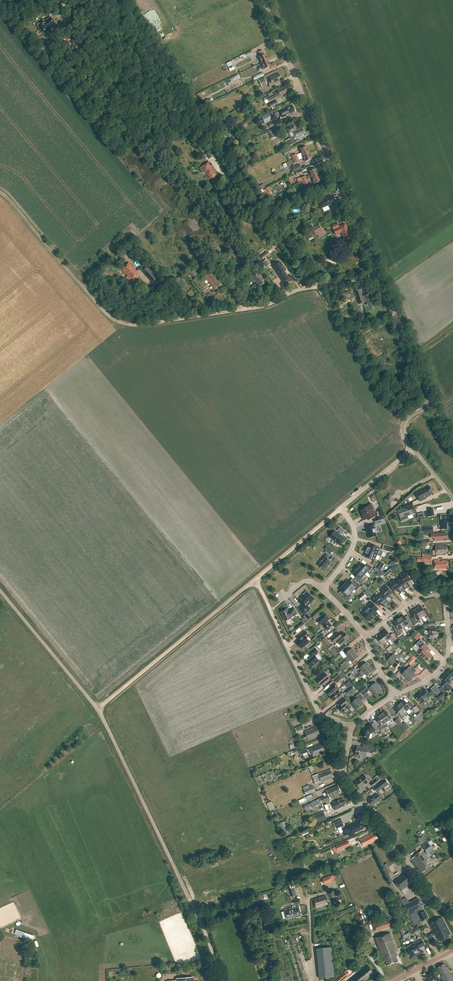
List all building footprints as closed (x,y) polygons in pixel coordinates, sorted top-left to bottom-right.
[(147,10),(141,15),(146,20),(151,14),(147,10)] [(50,28),(56,24),(51,17),(45,21),(44,20),(37,25),(43,34),(50,29),(50,28)] [(258,58),(261,64),(268,61),(265,55),(263,56),(262,51),(258,52),(260,57),(258,58)] [(261,64),(264,70),(270,68),(271,70),(276,68),(274,64),(270,66),(268,61),(261,64)] [(270,81),(267,82),(269,86),(272,85),(272,86),(279,82),(279,81),(281,80),(278,75),(274,77),(274,76),(269,79),(270,81)] [(266,97),(268,101),(287,92),(284,86),(277,90),(277,91),(266,97)] [(270,107),(271,107),(272,109),(278,107),(277,105),(278,104),(276,100),(269,104),(270,107)] [(292,104),(277,110),(281,118),(287,116),(286,114),(295,111),(292,104)] [(261,116),(264,123),(272,119),(269,112),(261,116)] [(285,141),(287,147),(292,145),(292,144),(295,142),(294,139),(295,138),(295,139),(303,136),(302,135),(305,134),(302,128),(296,130),(294,126),(286,129),(288,134),(292,133),(294,136),(288,139),(285,141)] [(291,155),(293,160),(309,153),(306,147),(299,149),(301,153),(296,154),(296,153),(291,155)] [(293,160),(294,163),(299,161),(298,160),(303,158),(304,162),(311,159),(309,153),(293,160)] [(206,172),(207,173),(206,174),(209,179),(217,174),(214,169),(213,170),(208,162),(202,166),(206,172)] [(311,178),(318,175),(315,169),(308,172),(310,175),(305,177),(305,175),(300,177),(302,182),(307,180),(307,179),(311,178)] [(311,178),(314,184),(320,181),(318,175),(311,178)] [(263,191),(265,196),(272,192),(269,187),(263,191)] [(329,206),(333,216),(340,214),(336,205),(337,205),(336,202),(333,204),(331,197),(318,203),(321,209),(329,206)] [(344,237),(345,240),(350,238),(349,237),(350,236),(346,225),(339,227),(337,223),(331,226),(335,235),(340,233),(342,238),(344,237)] [(321,226),(315,229),(319,237),(325,234),(321,226)] [(118,257),(122,261),(127,256),(124,252),(118,257)] [(261,257),(264,260),(270,255),(268,252),(261,257)] [(274,267),(284,283),(290,279),(285,271),(286,270),(281,262),(274,267)] [(135,270),(129,263),(122,270),(128,277),(126,278),(129,281),(132,279),(133,280),(138,275),(137,274),(137,273),(135,271),(135,270)] [(194,279),(193,280),(202,292),(206,288),(197,277),(201,274),(196,267),(195,268),(193,265),(187,270),(194,279)] [(240,274),(244,278),(249,274),(245,270),(240,274)] [(221,285),(220,283),(221,282),(212,271),(205,277),(215,290),(221,285)] [(153,272),(149,276),(154,282),(158,278),(153,272)] [(258,272),(252,277),(260,287),(264,283),(263,281),(264,280),(258,272)] [(354,291),(359,304),(364,302),(366,301),(369,310),(375,308),(369,294),(362,296),(360,289),(354,291)] [(429,496),(433,494),(429,486),(424,489),(423,488),(415,493),(420,502),(426,499),(426,498),(429,496)] [(384,500),(391,508),(397,502),(395,500),(394,502),(390,498),(392,497),(390,495),(384,500)] [(365,507),(366,508),(360,511),(363,515),(362,516),(365,520),(369,518),(370,520),(377,516),(374,511),(374,512),(373,510),(374,509),(374,508),(372,504),(371,504),(366,506),(365,507)] [(433,508),(428,509),(429,512),(425,513),(426,517),(434,515),(433,508)] [(411,510),(399,514),(402,522),(409,519),(408,516),(413,514),(411,510)] [(448,515),(439,515),(439,529),(447,528),(447,523),(449,523),(448,515)] [(369,538),(377,536),(376,532),(378,532),(377,528),(375,529),(374,525),(367,527),(369,538)] [(345,539),(335,531),(330,538),(340,545),(345,539)] [(368,548),(367,550),(377,555),(380,548),(370,544),(369,548),(368,548)] [(448,552),(448,546),(443,546),(443,545),(436,545),(436,555),(444,554),(444,553),(446,553),(446,552),(448,552)] [(366,553),(367,553),(365,557),(375,561),(377,555),(367,550),(366,553)] [(329,556),(327,554),(318,565),(325,571),(332,561),(327,558),(329,556)] [(440,560),(435,560),(435,569),(448,569),(448,562),(446,562),(446,560),(443,560),(443,562),(440,562),(440,560)] [(376,567),(381,570),(384,564),(379,561),(376,567)] [(367,568),(361,563),(357,568),(365,575),(368,572),(370,574),(374,569),(369,565),(367,568)] [(363,578),(365,575),(357,568),(353,574),(359,578),(357,581),(362,585),(365,580),(363,578)] [(399,580),(405,589),(410,586),(407,582),(411,580),(405,572),(400,576),(401,578),(399,580)] [(344,585),(352,591),(354,589),(356,591),(361,586),(356,582),(354,585),(349,580),(344,585)] [(397,589),(400,593),(405,589),(399,580),(396,582),(395,580),(389,583),(394,591),(397,589)] [(352,591),(344,585),(340,589),(345,594),(343,597),(347,601),(352,596),(350,594),(352,592),(354,594),(354,593),(352,591)] [(381,595),(389,603),(393,598),(390,595),(392,592),(386,586),(381,590),(383,592),(381,595)] [(299,600),(303,605),(300,609),(304,614),(310,609),(308,607),(309,604),(314,599),(311,596),(307,591),(303,595),(304,596),(302,598),(302,597),(299,600)] [(381,603),(384,607),(389,603),(381,595),(378,597),(377,595),(372,599),(378,606),(381,603)] [(369,606),(371,607),(369,609),(368,609),(363,614),(361,611),(361,612),(365,616),(364,617),(369,622),(378,613),(375,611),(378,609),(372,602),(369,606)] [(416,609),(421,617),(424,616),(426,618),(430,616),(426,609),(424,611),(421,606),(416,609)] [(281,612),(285,621),(292,618),(291,617),(297,614),(294,608),(290,611),(288,612),(287,609),(281,612)] [(411,618),(414,625),(421,621),(419,619),(421,617),(416,609),(412,612),(414,616),(411,618)] [(318,613),(313,617),(316,621),(317,620),(322,625),(327,630),(331,626),(327,621),(329,619),(325,613),(321,616),(318,613)] [(404,616),(399,619),(404,628),(407,626),(408,628),(414,625),(410,619),(407,620),(404,616)] [(395,629),(399,636),(402,634),(401,633),(403,632),(402,629),(404,628),(399,619),(394,622),(397,628),(395,629)] [(430,636),(430,638),(437,637),(437,635),(441,635),(441,629),(435,630),(434,627),(429,628),(430,636)] [(381,634),(388,641),(390,639),(392,642),(397,638),(393,633),(390,635),(386,630),(381,634)] [(297,642),(302,648),(309,642),(306,638),(309,636),(305,631),(299,635),(302,638),(297,642)] [(317,635),(316,636),(318,638),(319,638),(321,640),(325,637),(321,632),(317,635)] [(331,638),(336,644),(338,642),(341,646),(349,638),(344,632),(341,636),(339,635),(337,633),(331,638)] [(414,638),(418,641),(422,636),(418,633),(414,638)] [(379,645),(383,650),(388,646),(385,643),(388,641),(381,634),(377,637),(381,643),(379,645)] [(326,637),(321,641),(329,650),(333,646),(326,637)] [(419,654),(426,661),(427,661),(428,660),(429,659),(429,658),(432,656),(427,651),(429,648),(421,639),(416,644),(420,648),(420,649),(422,651),(419,654)] [(307,662),(311,667),(319,661),(315,655),(319,652),(315,648),(309,653),(312,657),(307,662)] [(344,659),(346,661),(355,653),(352,648),(345,654),(347,656),(344,659)] [(346,661),(348,663),(350,660),(352,663),(359,657),(355,653),(346,661)] [(388,660),(392,664),(400,655),(398,653),(396,656),(393,654),(388,660)] [(392,664),(396,668),(402,662),(399,660),(402,657),(400,655),(392,664)] [(359,673),(361,675),(370,667),(366,662),(360,668),(362,670),(359,673)] [(361,675),(362,676),(365,674),(367,676),(374,671),(370,667),(361,675)] [(402,674),(406,678),(415,669),(413,667),(410,670),(408,668),(402,674)] [(406,678),(410,682),(416,675),(414,673),(416,670),(415,669),(406,678)] [(425,669),(418,676),(424,681),(430,674),(425,669)] [(447,692),(452,687),(450,685),(452,683),(450,681),(452,678),(452,672),(450,669),(446,674),(445,674),(442,677),(445,680),(440,685),(447,692)] [(331,679),(326,673),(317,680),(319,683),(321,686),(327,681),(327,682),(331,679)] [(331,678),(334,681),(340,676),(337,673),(331,678)] [(380,687),(376,682),(369,688),(376,696),(382,691),(380,688),(380,687)] [(327,692),(330,696),(338,690),(336,688),(338,686),(335,683),(329,688),(330,689),(327,692)] [(369,691),(364,685),(360,690),(364,695),(369,691)] [(345,691),(348,694),(354,689),(351,686),(345,691)] [(425,689),(416,697),(421,704),(426,700),(427,702),(431,699),(429,697),(431,696),(435,693),(431,689),(427,691),(425,689)] [(330,696),(334,701),(337,698),(338,699),(344,694),(342,691),(340,692),(338,690),(330,696)] [(442,691),(437,696),(440,700),(445,695),(442,691)] [(355,697),(357,699),(352,703),(358,709),(364,704),(361,701),(364,698),(360,693),(355,697)] [(339,707),(345,714),(350,709),(347,705),(349,704),(344,698),(339,703),(341,705),(339,707)] [(399,704),(407,711),(409,709),(411,711),(415,707),(410,702),(407,704),(404,700),(399,704)] [(397,714),(402,720),(406,716),(404,714),(407,711),(399,704),(395,709),(399,712),(397,714)] [(394,721),(386,711),(381,715),(388,725),(394,721)] [(421,712),(414,718),(417,721),(421,717),(424,715),(421,712)] [(377,725),(381,730),(388,725),(381,715),(376,718),(380,724),(377,725)] [(395,721),(401,727),(403,724),(397,719),(395,721)] [(374,722),(371,724),(370,724),(364,728),(363,729),(361,735),(365,737),(364,737),(365,737),(369,738),(370,733),(374,731),(376,734),(380,731),(374,722)] [(308,738),(309,740),(318,736),(317,735),(320,734),(317,727),(305,733),(306,735),(303,736),(305,740),(308,738)] [(360,758),(361,758),(361,756),(366,757),(367,752),(373,753),(375,748),(363,743),(362,747),(357,747),(356,755),(358,755),(360,758)] [(323,753),(323,752),(325,751),(322,744),(311,748),(314,757),(317,755),(317,754),(320,753),(320,754),(323,753)] [(298,749),(301,755),(309,752),(306,746),(298,749)] [(321,783),(325,781),(332,779),(331,778),(333,777),(331,769),(317,775),(312,777),(315,784),(320,782),(321,783)] [(370,782),(365,775),(355,783),(360,789),(370,782)] [(371,784),(373,787),(379,782),(378,782),(381,780),(378,775),(375,777),(377,779),(371,784)] [(382,784),(387,791),(392,788),(387,780),(382,784)] [(303,787),(306,795),(316,791),(314,786),(309,785),(303,787)] [(320,799),(322,804),(331,800),(330,798),(340,794),(339,793),(341,792),(339,787),(338,787),(338,786),(326,791),(328,795),(320,799)] [(381,799),(378,795),(369,801),(373,806),(381,799)] [(344,800),(343,800),(343,799),(333,803),(336,810),(345,806),(345,805),(346,804),(344,800)] [(266,804),(270,811),(275,809),(271,801),(266,804)] [(282,807),(286,817),(291,815),(287,805),(282,807)] [(311,816),(315,824),(326,819),(323,811),(311,816)] [(349,834),(350,837),(356,835),(355,833),(364,829),(361,821),(354,824),(354,825),(350,827),(350,826),(345,828),(344,825),(345,825),(342,819),(334,823),(336,829),(341,826),(345,836),(349,834)] [(361,840),(364,846),(378,839),(374,833),(361,840)] [(348,841),(336,846),(338,851),(350,846),(348,841)] [(434,850),(427,841),(422,845),(429,854),(434,850)] [(429,859),(422,851),(412,859),(423,873),(433,865),(429,860),(429,859)] [(384,866),(389,874),(396,871),(393,865),(390,867),(388,863),(384,866)] [(416,885),(406,873),(395,882),(405,894),(416,885)] [(322,879),(325,885),(333,882),(330,875),(322,879)] [(328,905),(326,897),(314,900),(317,909),(324,907),(323,906),(328,905)] [(425,911),(423,912),(421,909),(423,908),(418,898),(404,906),(415,926),(420,924),(418,921),(421,920),(421,922),(429,918),(425,911)] [(284,910),(286,919),(297,916),(297,917),(302,916),(299,906),(284,910)] [(372,923),(376,932),(394,925),(391,917),(372,923)] [(449,936),(451,935),(442,918),(430,924),(436,936),(437,936),(438,939),(439,939),(441,942),(450,938),(449,936)] [(26,938),(26,939),(32,941),(32,940),(34,935),(16,929),(14,934),(26,938)] [(398,956),(396,953),(398,952),(391,933),(375,939),(383,962),(386,961),(388,966),(398,962),(396,957),(398,956)] [(412,956),(412,957),(418,955),(417,953),(421,951),(420,948),(425,946),(423,940),(415,944),(414,943),(407,946),(411,956),(412,956)] [(444,964),(437,968),(440,973),(439,973),(443,980),(452,980),(452,978),(451,973),(450,973),(447,968),(446,968),(444,964)] [(365,980),(374,973),(368,966),(358,974),(349,980),(365,980)] [(344,973),(343,971),(332,980),(343,980),(350,975),(346,971),(344,973)] [(433,972),(427,975),(429,980),(437,980),(433,972)]
